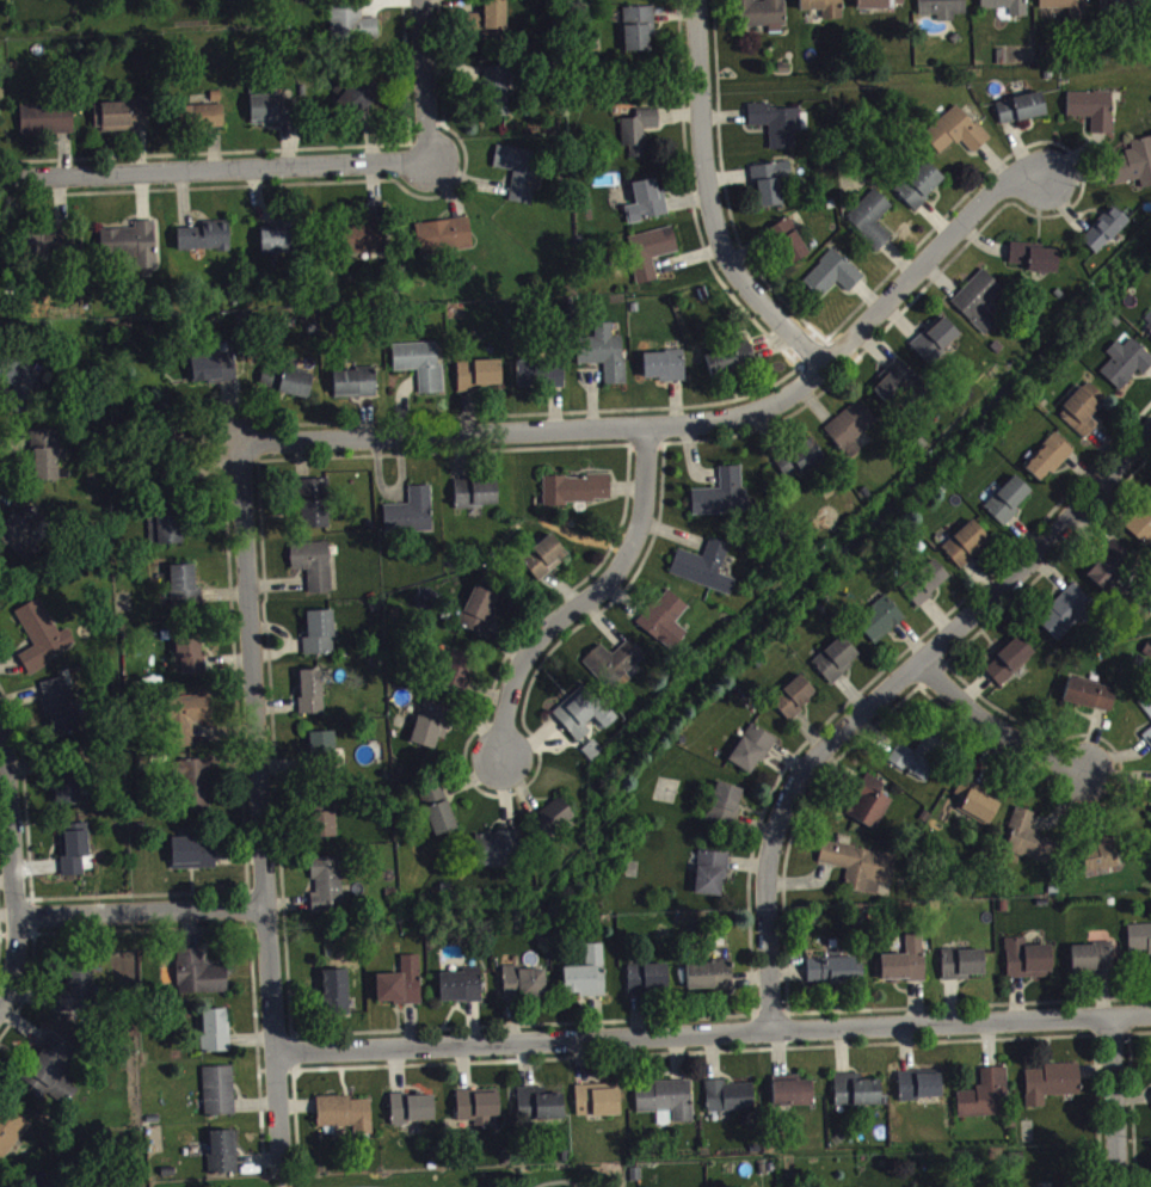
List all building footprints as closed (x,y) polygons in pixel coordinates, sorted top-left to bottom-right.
[(509,43),(508,0),(503,0),(483,0),(483,20),(471,21),(471,44),(509,43)] [(766,6),(742,7),(743,35),(771,34),(771,39),(787,39),(786,0),(766,0),(766,6)] [(826,17),(827,26),(844,26),(844,0),(801,0),(801,17),(826,17)] [(906,14),(906,0),(859,0),(859,15),(906,14)] [(920,23),(939,22),(939,29),(955,29),(955,21),(968,21),(967,0),(919,0),(920,23)] [(982,16),(1011,15),(1011,24),(1028,24),(1028,0),(982,0),(982,16)] [(1065,15),(1065,24),(1089,23),(1088,0),(1041,0),(1041,15),(1065,15)] [(1101,12),(1144,11),(1144,0),(1101,0),(1101,12)] [(627,58),(653,57),(652,43),(657,43),(656,13),(626,14),(627,58)] [(380,46),(380,24),(361,25),(361,16),(341,16),(341,23),(332,23),(332,34),(341,34),(341,40),(334,40),(334,47),(380,46)] [(509,73),(485,73),(486,123),(510,123),(509,73)] [(344,115),(369,125),(382,89),(358,81),(344,115)] [(1069,98),(1069,123),(1092,124),(1092,141),(1113,141),(1114,99),(1069,98)] [(998,107),(1001,130),(1048,123),(1044,100),(998,107)] [(252,102),(253,130),(300,129),(299,107),(280,107),(280,101),(252,102)] [(147,107),(96,109),(96,138),(148,136),(147,107)] [(22,143),(75,141),(75,110),(22,112),(22,143)] [(750,110),(750,132),(771,131),(772,156),(796,156),(796,141),(801,141),(801,115),(772,116),(772,110),(750,110)] [(991,145),(959,110),(924,142),(942,162),(960,146),(974,161),(991,145)] [(186,112),(186,134),(226,133),(225,111),(186,112)] [(631,165),(647,164),(647,134),(660,134),(660,116),(639,117),(639,125),(623,125),(623,153),(631,153),(631,165)] [(1134,159),(1110,164),(1115,192),(1141,186),(1143,195),(1150,193),(1150,143),(1131,147),(1134,159)] [(495,175),(514,177),(510,208),(534,211),(541,158),(498,153),(495,175)] [(895,196),(914,217),(947,186),(927,166),(895,196)] [(784,212),(781,185),(793,184),(792,169),(752,173),(753,186),(759,185),(762,214),(784,212)] [(634,189),(638,211),(627,213),(630,229),(670,222),(665,196),(659,197),(657,185),(634,189)] [(894,213),(875,195),(846,226),(880,257),(893,243),(878,229),(894,213)] [(1130,228),(1113,213),(1082,246),(1098,261),(1130,228)] [(475,256),(472,224),(417,230),(421,262),(475,256)] [(789,274),(812,260),(790,224),(767,237),(789,274)] [(156,227),(135,228),(136,234),(103,235),(104,265),(137,263),(137,276),(158,275),(156,227)] [(389,230),(348,229),(347,260),(389,260),(389,230)] [(180,258),(232,257),(231,231),(179,233),(180,258)] [(659,287),(654,264),(680,259),(675,234),(628,243),(638,291),(659,287)] [(263,261),(293,260),(292,236),(263,237),(263,261)] [(26,239),(27,263),(83,261),(82,237),(26,239)] [(1010,271),(1029,271),(1029,279),(1058,280),(1059,256),(1031,255),(1031,250),(1011,249),(1010,271)] [(850,299),(865,283),(835,255),(804,287),(822,305),(839,288),(850,299)] [(952,307),(986,342),(1000,328),(987,314),(1005,297),(985,276),(952,307)] [(1141,330),(1150,340),(1150,319),(1141,330)] [(911,351),(931,372),(963,342),(943,321),(911,351)] [(580,371),(606,370),(606,392),(626,391),(626,343),(614,343),(614,330),(596,330),(597,344),(579,344),(580,371)] [(1118,347),(1107,359),(1113,365),(1101,378),(1123,399),(1150,369),(1150,361),(1133,344),(1124,353),(1118,347)] [(395,377),(420,377),(421,400),(445,400),(445,371),(439,371),(439,349),(394,351),(395,377)] [(708,358),(710,379),(754,374),(751,352),(708,358)] [(646,385),(661,385),(661,389),(687,388),(685,357),(645,359),(646,385)] [(222,360),(192,365),(196,392),(227,388),(222,360)] [(300,367),(287,364),(284,383),(273,381),(270,398),(310,405),(315,380),(298,377),(300,367)] [(503,366),(459,368),(460,397),(503,396),(503,366)] [(872,394),(894,415),(922,387),(899,366),(872,394)] [(519,395),(567,393),(566,367),(517,369),(519,395)] [(13,403),(37,404),(38,373),(14,372),(13,403)] [(335,377),(336,404),(378,403),(378,376),(335,377)] [(1092,423),(1108,405),(1089,387),(1059,420),(1086,446),(1100,431),(1092,423)] [(825,434),(850,465),(862,456),(855,447),(878,428),(861,406),(825,434)] [(61,487),(59,436),(33,437),(35,488),(61,487)] [(1026,473),(1043,490),(1075,457),(1057,440),(1026,473)] [(777,467),(790,488),(826,465),(813,444),(777,467)] [(694,522),(749,520),(748,495),(743,495),(742,473),(721,473),(722,495),(693,496),(694,522)] [(985,514),(1006,534),(1020,519),(1016,516),(1033,498),(1016,481),(985,514)] [(612,482),(545,483),(545,510),(612,509),(612,482)] [(329,485),(298,486),(299,506),(301,506),(302,535),(331,534),(329,485)] [(456,488),(457,514),(500,513),(499,486),(456,488)] [(385,512),(386,539),(434,538),(433,492),(410,493),(411,511),(385,512)] [(37,538),(48,525),(25,505),(0,535),(0,546),(15,559),(35,536),(37,538)] [(1150,548),(1150,506),(1125,534),(1146,553),(1150,548)] [(159,551),(184,551),(183,522),(158,523),(159,551)] [(994,548),(974,526),(943,554),(963,576),(994,548)] [(538,588),(571,564),(554,541),(521,565),(538,588)] [(733,602),(738,587),(721,581),(731,551),(711,544),(705,564),(679,555),(670,581),(733,602)] [(1086,580),(1107,600),(1138,567),(1117,547),(1086,580)] [(333,600),(331,548),(291,550),(292,576),(310,576),(310,601),(333,600)] [(952,584),(938,569),(906,598),(920,613),(952,584)] [(197,571),(171,572),(172,614),(204,614),(204,595),(198,595),(197,571)] [(1039,628),(1061,649),(1097,611),(1074,590),(1039,628)] [(500,603),(477,592),(459,631),(488,644),(501,616),(495,613),(500,603)] [(690,613),(667,595),(639,631),(675,658),(690,639),(677,629),(690,613)] [(877,652),(907,624),(886,602),(856,630),(877,652)] [(60,639),(42,604),(16,618),(36,653),(20,662),(32,682),(52,672),(48,666),(78,650),(69,634),(60,639)] [(305,662),(337,661),(335,617),(308,618),(309,645),(305,645),(305,662)] [(180,682),(205,681),(204,638),(179,638),(180,682)] [(862,665),(844,642),(813,668),(831,690),(862,665)] [(1002,693),(1037,660),(1021,642),(985,675),(1002,693)] [(614,662),(601,650),(584,668),(612,694),(620,686),(623,689),(649,662),(630,645),(614,662)] [(477,662),(445,651),(436,676),(468,688),(477,662)] [(301,677),(302,721),(325,721),(324,676),(301,677)] [(819,701),(802,681),(773,707),(791,727),(819,701)] [(41,690),(54,744),(81,737),(67,683),(41,690)] [(1118,694),(1069,686),(1065,710),(1114,718),(1118,694)] [(554,720),(581,749),(593,738),(587,731),(595,724),(607,736),(618,725),(585,690),(554,720)] [(209,727),(208,702),(171,704),(173,754),(195,753),(194,727),(209,727)] [(413,751),(437,756),(440,743),(446,744),(453,714),(422,708),(413,751)] [(729,766),(754,783),(778,746),(753,730),(729,766)] [(916,759),(901,749),(890,766),(925,789),(951,748),(931,735),(916,759)] [(1143,743),(1150,752),(1150,735),(1143,743)] [(310,739),(311,766),(337,764),(336,738),(310,739)] [(212,766),(180,767),(182,818),(215,817),(212,766)] [(893,805),(875,797),(880,786),(865,779),(846,822),(879,837),(893,805)] [(81,782),(55,783),(56,812),(82,811),(81,782)] [(956,800),(964,805),(959,815),(990,834),(1004,809),(964,786),(956,800)] [(708,828),(736,835),(746,795),(718,788),(708,828)] [(438,843),(460,835),(444,791),(421,799),(438,843)] [(547,843),(576,823),(563,804),(534,823),(547,843)] [(1058,846),(1032,838),(1038,820),(1017,814),(1004,857),(1051,870),(1058,846)] [(314,819),(315,845),(338,844),(337,818),(314,819)] [(90,830),(62,831),(64,883),(86,882),(85,864),(91,864),(90,830)] [(522,837),(497,837),(497,842),(478,842),(477,874),(522,874),(522,837)] [(1086,878),(1118,874),(1114,842),(1082,846),(1086,878)] [(173,845),(174,876),(218,875),(217,844),(173,845)] [(820,870),(850,875),(846,896),(880,902),(882,890),(893,892),(898,861),(824,849),(820,870)] [(725,904),(729,860),(701,857),(696,901),(725,904)] [(314,864),(315,901),(312,901),(313,921),(346,919),(343,863),(314,864)] [(1129,932),(1130,959),(1150,959),(1150,931),(1129,932)] [(927,986),(925,941),(908,942),(908,962),(876,963),(877,988),(927,986)] [(1054,984),(1053,952),(1028,952),(1028,945),(1008,945),(1008,985),(1054,984)] [(588,974),(565,974),(566,1002),(606,1002),(605,950),(587,951),(588,974)] [(1113,950),(1073,952),(1074,979),(1114,978),(1113,950)] [(178,1000),(229,999),(229,973),(205,973),(205,955),(177,956),(178,1000)] [(986,956),(943,957),(944,986),(987,985),(986,956)] [(378,981),(379,1011),(423,1010),(421,962),(403,962),(403,980),(378,981)] [(809,965),(809,990),(859,989),(858,964),(809,965)] [(689,969),(689,997),(734,995),(733,968),(689,969)] [(630,1002),(670,1001),(670,971),(629,972),(630,1002)] [(61,997),(61,1018),(96,1018),(95,972),(68,973),(68,997),(61,997)] [(505,1006),(547,1007),(548,975),(506,974),(505,1006)] [(352,1022),(350,976),(323,977),(325,1023),(352,1022)] [(483,1008),(482,976),(451,976),(451,980),(441,980),(442,1009),(483,1008)] [(203,1016),(204,1060),(231,1059),(230,1016),(203,1016)] [(78,1059),(52,1041),(24,1085),(34,1091),(29,1098),(45,1109),(78,1059)] [(1027,1077),(1028,1114),(1047,1114),(1046,1102),(1082,1101),(1081,1070),(1045,1071),(1045,1076),(1027,1077)] [(206,1123),(237,1122),(235,1073),(204,1074),(206,1123)] [(959,1097),(959,1124),(1005,1122),(1004,1094),(1010,1094),(1009,1074),(983,1075),(984,1096),(959,1097)] [(943,1079),(900,1080),(901,1107),(943,1106),(943,1079)] [(837,1113),(882,1112),(882,1087),(864,1087),(864,1080),(836,1081),(837,1113)] [(708,1088),(709,1119),(756,1117),(755,1090),(726,1091),(725,1087),(708,1088)] [(774,1111),(815,1112),(815,1088),(774,1087),(774,1111)] [(638,1119),(658,1119),(659,1132),(673,1132),(673,1129),(694,1129),(693,1088),(637,1090),(638,1119)] [(577,1092),(578,1124),(622,1122),(621,1096),(595,1097),(594,1091),(577,1092)] [(520,1128),(566,1126),(565,1101),(547,1101),(547,1094),(519,1095),(520,1128)] [(501,1123),(500,1098),(458,1099),(459,1128),(474,1128),(474,1135),(492,1135),(491,1124),(501,1123)] [(436,1130),(436,1101),(393,1102),(393,1130),(436,1130)] [(373,1106),(353,1107),(353,1103),(319,1103),(319,1133),(355,1133),(355,1140),(374,1139),(373,1106)] [(1,1108),(0,1110),(0,1174),(32,1132),(1,1108)] [(211,1138),(212,1181),(239,1180),(239,1137),(211,1138)]
